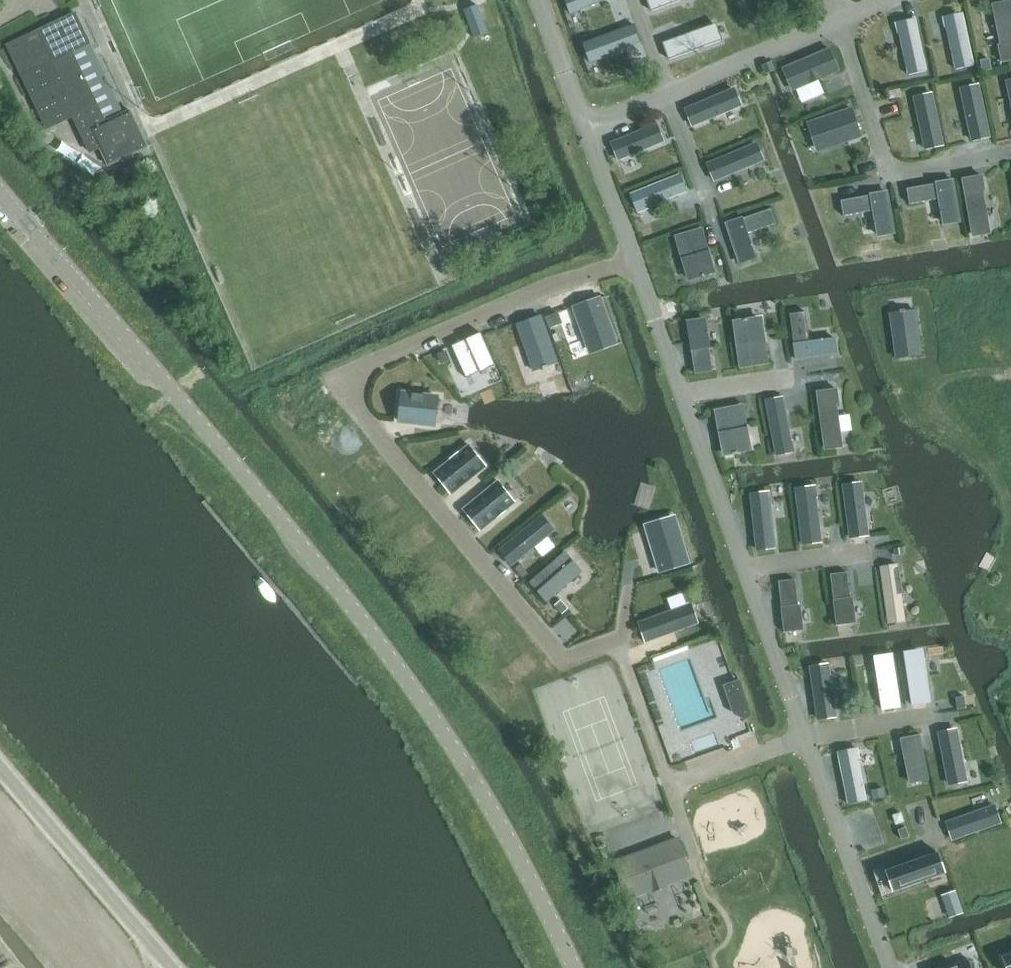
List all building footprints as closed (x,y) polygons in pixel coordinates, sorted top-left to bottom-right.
[(568,3),(566,3),(570,14),(581,10),(581,8),(604,0),(567,0),(568,3)] [(653,11),(683,0),(649,0),(653,11)] [(993,6),(1002,49),(1000,49),(1002,62),(1010,60),(1010,6),(1010,3),(993,6)] [(479,5),(465,10),(473,32),(487,27),(479,5)] [(89,129),(106,121),(73,52),(90,44),(75,13),(7,45),(47,129),(73,116),(90,152),(99,148),(89,129)] [(945,17),(943,19),(945,26),(947,28),(956,69),(974,65),(963,14),(954,16),(952,15),(945,17)] [(897,22),(896,25),(898,32),(900,33),(909,75),(927,71),(915,20),(907,22),(905,21),(897,22)] [(712,24),(664,42),(671,59),(719,42),(712,24)] [(634,25),(585,43),(588,51),(586,52),(590,63),(601,58),(600,57),(640,42),(634,25)] [(829,49),(784,68),(794,90),(796,89),(818,80),(839,71),(829,49)] [(990,59),(980,61),(982,71),(992,69),(990,59)] [(771,62),(763,66),(766,73),(774,69),(771,62)] [(978,85),(961,89),(971,132),(970,133),(971,140),(973,141),(980,140),(981,138),(989,136),(978,85)] [(734,90),(686,110),(692,125),(733,108),(735,109),(741,107),(742,104),(739,98),(737,97),(734,90)] [(931,93),(915,97),(924,140),(923,142),(924,148),(926,150),(933,148),(934,146),(942,145),(931,93)] [(851,109),(814,121),(820,139),(819,139),(822,150),(833,146),(833,145),(861,136),(851,109)] [(130,110),(116,117),(106,121),(89,129),(99,148),(100,148),(109,166),(148,147),(130,110)] [(657,125),(613,143),(616,151),(615,153),(617,159),(620,160),(626,158),(627,156),(664,141),(657,125)] [(756,144),(708,164),(715,180),(755,163),(757,164),(763,161),(764,159),(762,153),(760,152),(757,145),(756,144)] [(681,174),(632,194),(635,202),(634,204),(637,211),(640,212),(647,209),(648,207),(687,191),(681,174)] [(114,176),(99,183),(104,193),(119,187),(114,176)] [(982,176),(963,179),(973,234),(990,231),(982,189),(984,188),(982,176)] [(953,181),(907,189),(910,204),(940,199),(942,209),(940,210),(941,214),(943,213),(944,224),(960,221),(953,185),(953,181)] [(887,192),(841,201),(844,216),(874,211),(876,221),(874,222),(875,225),(877,225),(879,235),(894,233),(891,216),(887,192)] [(771,209),(727,224),(740,263),(755,258),(752,249),(754,249),(752,245),(751,245),(747,234),(776,224),(771,209)] [(701,229),(677,236),(690,279),(702,275),(702,277),(706,276),(706,274),(714,272),(701,229)] [(600,298),(574,307),(585,338),(583,338),(587,349),(602,344),(601,342),(614,338),(600,298)] [(896,357),(922,356),(920,308),(893,310),(896,357)] [(806,312),(790,314),(796,359),(837,354),(835,338),(810,342),(806,312)] [(557,313),(546,317),(550,328),(561,324),(557,313)] [(541,316),(517,325),(534,371),(543,367),(544,369),(549,368),(548,365),(557,362),(541,316)] [(743,322),(735,323),(742,367),(767,363),(760,319),(749,321),(748,319),(743,320),(743,322)] [(705,320),(687,322),(695,374),(713,371),(707,335),(709,334),(708,331),(707,331),(705,320)] [(481,332),(452,345),(466,378),(480,372),(481,372),(487,369),(496,365),(481,332)] [(837,389),(817,392),(825,447),(842,445),(836,402),(839,402),(837,389)] [(402,393),(399,421),(435,425),(439,398),(423,396),(423,395),(422,395),(422,396),(414,395),(414,394),(412,394),(412,395),(402,393)] [(782,397),(766,401),(776,454),(783,453),(786,454),(793,453),(794,451),(793,443),(791,442),(782,397)] [(741,405),(717,410),(725,454),(733,452),(733,455),(738,454),(738,451),(750,449),(741,405)] [(451,460),(434,474),(451,494),(486,465),(470,445),(460,453),(459,452),(450,459),(451,460)] [(499,481),(463,510),(480,531),(497,517),(498,518),(506,511),(505,510),(515,502),(499,481)] [(853,485),(844,486),(851,538),(868,536),(862,492),(863,490),(862,484),(860,482),(854,483),(853,485)] [(805,489),(796,490),(803,544),(821,542),(816,497),(817,495),(816,488),(814,486),(807,487),(805,489)] [(759,495),(752,496),(758,550),(774,548),(769,503),(771,501),(770,494),(767,492),(760,493),(759,495)] [(539,518),(499,551),(511,565),(551,532),(551,527),(544,520),(539,518)] [(657,527),(646,531),(649,541),(651,541),(660,572),(689,563),(676,523),(657,529),(657,527)] [(565,553),(531,582),(547,601),(581,572),(565,553)] [(528,573),(521,564),(515,569),(522,578),(528,573)] [(898,565),(880,567),(887,615),(904,613),(901,594),(903,594),(899,569),(898,569),(898,565)] [(847,572),(831,574),(832,587),(834,600),(833,600),(836,622),(852,620),(850,600),(851,600),(847,572)] [(795,579),(778,581),(782,607),(781,607),(784,629),(800,627),(797,607),(799,607),(795,579)] [(668,613),(639,623),(646,642),(694,624),(695,619),(691,609),(687,606),(668,613)] [(921,652),(905,655),(912,705),(931,702),(926,668),(924,668),(921,652)] [(893,656),(877,659),(879,675),(877,675),(882,709),(901,706),(893,656)] [(820,666),(811,668),(819,719),(835,717),(829,673),(830,672),(829,665),(828,664),(821,665),(820,666)] [(750,720),(752,717),(740,681),(725,686),(736,717),(746,722),(750,720)] [(964,696),(956,698),(958,710),(966,708),(964,696)] [(953,716),(937,720),(949,784),(958,782),(960,783),(966,782),(967,780),(966,774),(964,773),(953,716)] [(751,722),(739,726),(743,737),(755,733),(751,722)] [(920,737),(903,740),(911,783),(928,779),(920,737)] [(847,752),(838,753),(849,804),(866,801),(858,759),(860,757),(858,749),(856,748),(848,750),(847,752)] [(883,787),(871,790),(873,799),(885,797),(883,787)] [(986,809),(947,823),(950,834),(952,839),(1000,822),(997,814),(998,812),(996,806),(994,805),(987,807),(986,809)] [(901,813),(894,816),(897,825),(904,822),(901,813)] [(906,827),(898,830),(901,839),(909,837),(906,827)] [(628,900),(692,877),(678,839),(614,862),(628,900)] [(939,853),(886,872),(893,892),(941,874),(946,873),(939,853)] [(949,917),(964,912),(956,890),(942,894),(949,917)] [(1003,958),(1006,967),(1010,967),(1010,955),(1003,958)] [(969,960),(946,967),(972,967),(969,960)]
